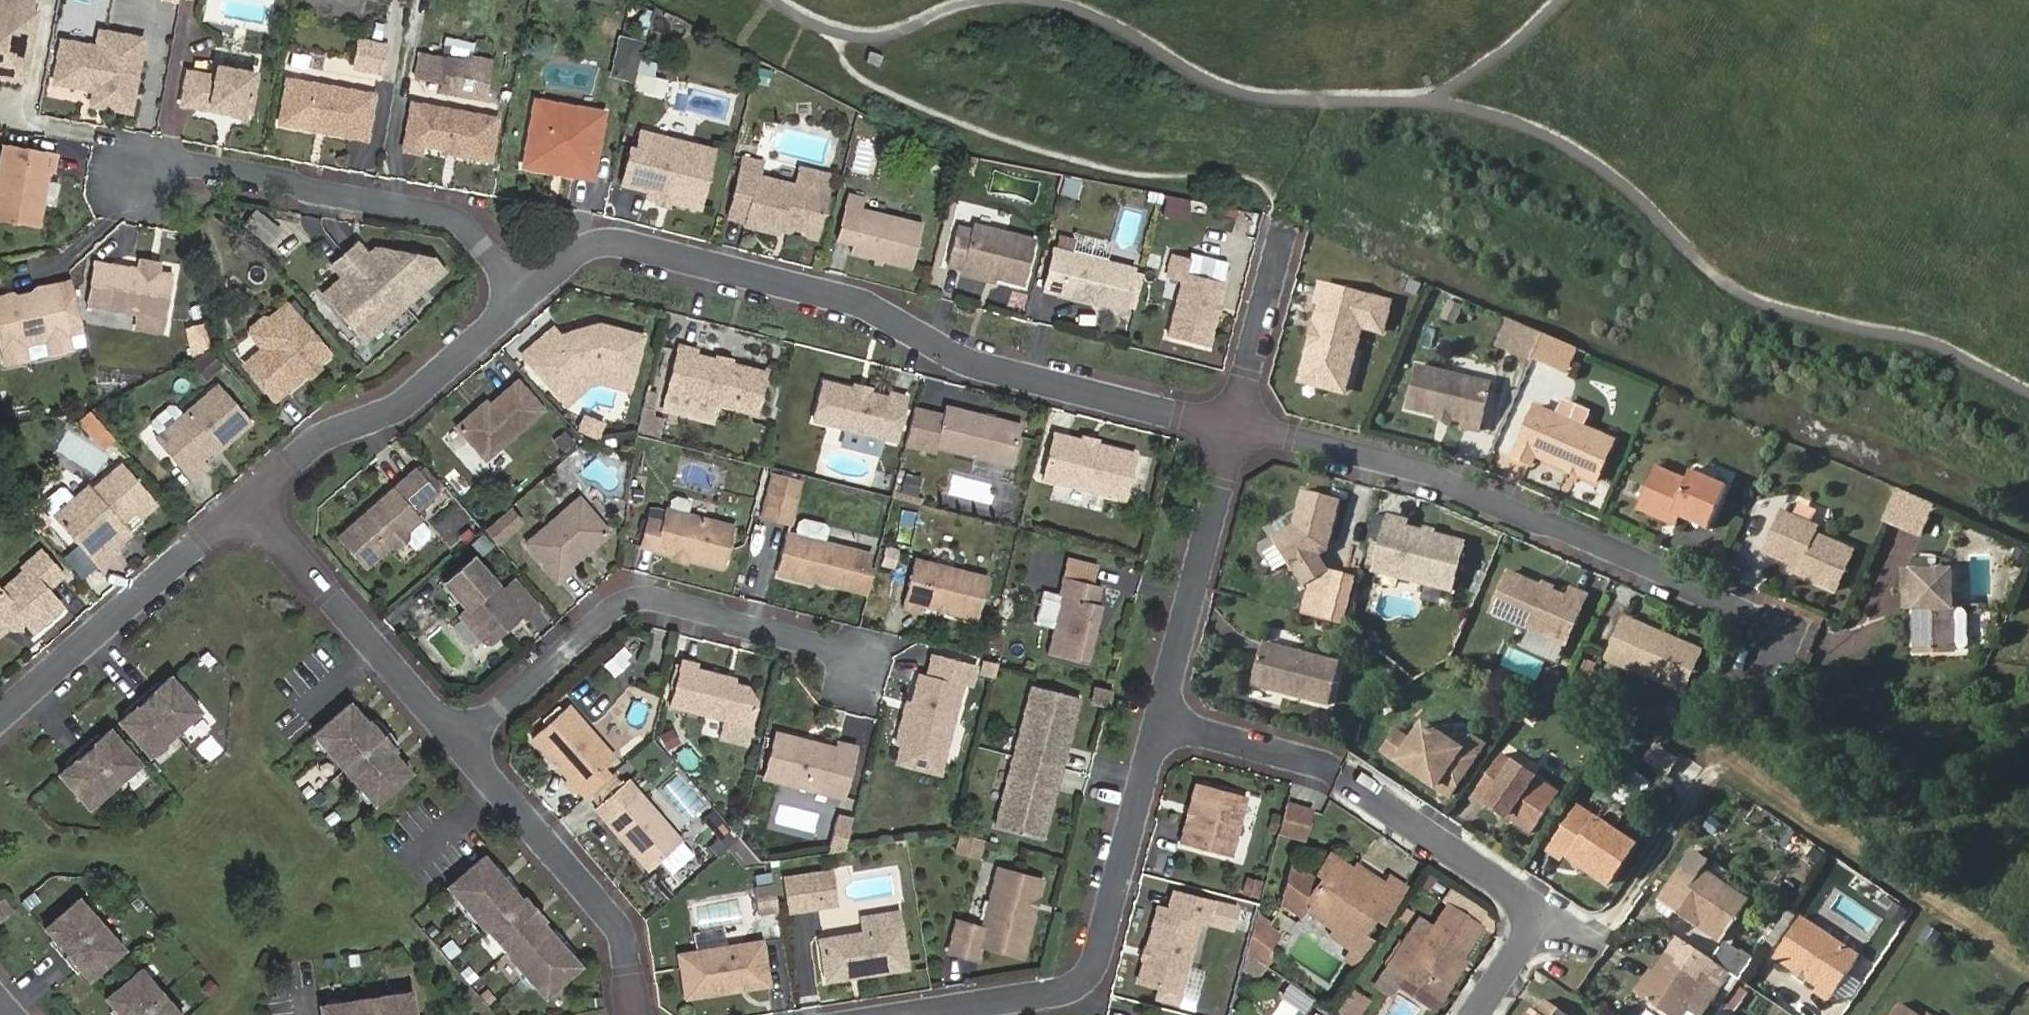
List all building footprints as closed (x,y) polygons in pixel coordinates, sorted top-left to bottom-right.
[(22,89),(29,53),(24,52),(32,6),(1,0),(0,0),(0,85),(22,89)] [(443,33),(439,48),(468,56),(472,40),(443,33)] [(96,54),(60,48),(53,89),(82,95),(85,92),(91,92),(93,97),(90,112),(128,119),(137,68),(130,66),(134,45),(98,38),(96,54)] [(141,46),(134,45),(130,66),(137,68),(141,46)] [(391,57),(372,53),(367,79),(385,83),(391,57)] [(666,78),(652,74),(655,60),(638,57),(631,89),(662,96),(666,78)] [(434,66),(413,62),(408,88),(429,91),(434,66)] [(214,88),(186,82),(180,114),(209,120),(209,115),(245,122),(253,85),(216,78),(214,88)] [(324,127),(328,133),(366,141),(374,103),(289,85),(279,128),(312,135),(314,125),(324,127)] [(528,137),(538,139),(533,167),(572,175),(570,186),(590,190),(602,124),(533,111),(528,137)] [(401,159),(417,163),(419,154),(442,159),(452,155),(456,156),(454,163),(487,170),(495,133),(412,113),(401,159)] [(538,139),(528,137),(521,176),(531,178),(533,167),(538,139)] [(635,159),(630,158),(620,195),(646,202),(645,207),(656,210),(662,207),(667,208),(666,213),(697,222),(713,162),(640,141),(635,159)] [(56,162),(4,154),(0,179),(0,227),(39,234),(48,179),(53,179),(56,162)] [(572,175),(533,167),(531,178),(570,186),(572,175)] [(1058,193),(1073,197),(1077,180),(1061,176),(1058,193)] [(754,180),(741,231),(775,241),(776,235),(777,231),(814,241),(825,199),(754,180)] [(1158,214),(1185,220),(1188,203),(1162,196),(1158,214)] [(1236,210),(1233,233),(1253,236),(1256,212),(1236,210)] [(275,236),(253,216),(242,228),(264,248),(275,236)] [(921,241),(857,222),(845,263),(909,282),(921,241)] [(1106,256),(1109,241),(1052,228),(1048,244),(1106,256)] [(813,246),(814,241),(777,231),(776,235),(813,246)] [(1021,296),(1033,254),(972,236),(970,242),(955,238),(945,275),(1021,296)] [(430,262),(371,248),(361,256),(350,243),(325,265),(336,277),(316,295),(360,346),(442,276),(430,262)] [(1131,277),(1052,257),(1041,297),(1121,319),(1131,277)] [(1172,263),(1166,285),(1180,291),(1166,346),(1205,356),(1222,290),(1184,282),(1186,267),(1172,263)] [(171,278),(111,268),(103,311),(162,321),(171,278)] [(0,297),(0,333),(7,365),(33,359),(30,343),(34,336),(45,334),(50,338),(53,352),(74,348),(60,284),(39,288),(33,296),(26,298),(18,293),(0,297)] [(1388,313),(1317,295),(1313,310),(1319,312),(1301,381),(1344,392),(1359,337),(1380,342),(1388,313)] [(323,357),(281,309),(265,323),(258,322),(243,335),(258,353),(251,358),(260,368),(248,377),(270,403),(303,374),(300,370),(306,365),(309,368),(323,357)] [(1493,344),(1566,374),(1577,347),(1504,317),(1493,344)] [(547,328),(518,354),(551,391),(577,370),(597,364),(627,370),(637,334),(594,322),(562,333),(561,339),(553,339),(554,335),(547,328)] [(693,353),(675,349),(664,395),(752,418),(762,377),(692,359),(693,353)] [(251,358),(240,368),(248,377),(260,368),(251,358)] [(577,370),(551,391),(562,402),(585,384),(597,380),(624,386),(627,370),(597,364),(577,370)] [(93,376),(99,395),(124,387),(117,368),(93,376)] [(1415,375),(1405,416),(1436,424),(1449,427),(1463,430),(1461,435),(1477,441),(1489,393),(1415,375)] [(470,409),(451,425),(480,458),(536,411),(511,381),(483,406),(474,413),(470,409)] [(1344,392),(1301,381),(1299,390),(1342,402),(1344,392)] [(244,426),(211,388),(151,440),(188,482),(201,471),(195,463),(214,446),(217,450),(244,426)] [(892,449),(904,406),(888,402),(886,407),(831,392),(820,431),(844,437),(892,449)] [(661,411),(709,424),(713,409),(664,396),(661,411)] [(479,401),(470,409),(474,413),(483,406),(479,401)] [(86,409),(73,421),(99,448),(111,437),(86,409)] [(597,437),(604,424),(585,415),(579,428),(597,437)] [(1019,433),(942,415),(933,451),(1009,470),(1019,433)] [(1533,464),(1569,479),(1571,475),(1580,478),(1578,483),(1593,489),(1612,450),(1532,415),(1512,465),(1529,473),(1533,464)] [(652,437),(655,422),(641,418),(637,433),(652,437)] [(1449,427),(1436,424),(1434,429),(1447,433),(1449,427)] [(880,447),(844,437),(839,453),(875,463),(880,447)] [(1051,441),(1040,485),(1120,507),(1132,462),(1051,441)] [(147,492),(122,466),(93,492),(89,488),(54,520),(95,566),(115,548),(105,537),(121,522),(117,519),(147,492)] [(412,470),(334,538),(360,567),(387,546),(396,546),(404,539),(404,529),(418,518),(412,511),(432,494),(412,470)] [(896,492),(916,495),(919,476),(900,472),(896,492)] [(1636,515),(1667,532),(1671,522),(1680,526),(1708,538),(1725,493),(1690,478),(1687,487),(1654,473),(1636,515)] [(1571,475),(1569,479),(1578,483),(1580,478),(1571,475)] [(797,484),(773,478),(764,516),(788,522),(797,484)] [(872,483),(869,496),(882,500),(886,486),(872,483)] [(1880,520),(1919,537),(1934,503),(1895,486),(1880,520)] [(1294,532),(1270,547),(1289,579),(1293,577),(1302,595),(1328,581),(1317,565),(1322,560),(1326,550),(1328,550),(1339,509),(1302,499),(1294,532)] [(573,503),(520,549),(553,587),(566,576),(563,572),(603,538),(573,503)] [(507,505),(480,529),(494,545),(521,521),(507,505)] [(908,544),(915,514),(904,511),(897,541),(908,544)] [(658,526),(642,521),(635,549),(668,558),(681,561),(719,571),(728,532),(660,514),(658,526)] [(1781,519),(1764,557),(1792,571),(1800,575),(1798,581),(1837,596),(1853,559),(1815,542),(1818,533),(1781,519)] [(1671,522),(1667,532),(1677,536),(1680,526),(1671,522)] [(1403,533),(1385,529),(1372,583),(1448,602),(1459,554),(1401,539),(1403,533)] [(782,538),(773,575),(842,593),(852,558),(782,538)] [(58,574),(39,554),(23,568),(26,571),(1,594),(0,593),(0,631),(8,625),(9,618),(15,612),(31,629),(58,605),(42,588),(58,574)] [(681,561),(668,558),(667,563),(679,568),(681,561)] [(509,584),(497,594),(469,560),(439,585),(460,611),(453,617),(476,645),(483,646),(494,637),(491,633),(512,615),(518,622),(531,611),(509,584)] [(910,566),(901,605),(918,610),(971,625),(982,585),(910,566)] [(1792,571),(1790,576),(1798,581),(1800,575),(1792,571)] [(1916,600),(1917,656),(1955,655),(1951,577),(1903,578),(1905,600),(1916,600)] [(1543,596),(1508,581),(1490,621),(1566,652),(1586,603),(1571,596),(1567,606),(1551,599),(1543,596)] [(1097,595),(1058,585),(1053,603),(1059,605),(1043,662),(1084,672),(1100,614),(1093,613),(1097,595)] [(918,610),(901,605),(898,613),(915,620),(918,610)] [(1625,627),(1609,666),(1684,698),(1701,657),(1625,627)] [(600,663),(611,674),(630,657),(619,646),(600,663)] [(1337,673),(1261,654),(1251,696),(1326,714),(1337,673)] [(922,681),(914,679),(907,709),(901,708),(890,750),(938,765),(956,691),(964,693),(970,674),(927,661),(922,681)] [(1554,695),(1561,671),(1546,666),(1539,690),(1554,695)] [(690,671),(675,668),(664,713),(717,727),(712,746),(738,753),(749,711),(740,695),(711,688),(712,682),(688,676),(690,671)] [(196,710),(166,676),(151,689),(148,685),(126,704),(129,708),(115,721),(145,755),(196,710)] [(1074,705),(1027,693),(989,832),(1036,845),(1074,705)] [(1105,698),(1091,695),(1087,709),(1101,713),(1105,698)] [(313,734),(373,804),(409,774),(392,753),(395,750),(371,721),(367,724),(350,703),(313,734)] [(571,705),(534,736),(569,778),(566,781),(576,793),(616,759),(571,705)] [(1521,707),(1518,712),(1532,721),(1535,717),(1521,707)] [(1421,771),(1417,775),(1446,794),(1481,744),(1470,736),(1448,739),(1420,721),(1407,738),(1393,730),(1380,750),(1407,768),(1410,763),(1421,771)] [(135,763),(106,729),(91,742),(87,738),(65,757),(69,761),(54,774),(84,808),(135,763)] [(834,804),(848,755),(832,751),(830,756),(771,741),(758,782),(834,804)] [(1678,759),(1657,746),(1647,761),(1668,774),(1678,759)] [(1499,810),(1509,816),(1531,831),(1557,792),(1500,753),(1470,797),(1483,806),(1487,802),(1499,810)] [(1407,768),(1417,775),(1421,771),(1410,763),(1407,768)] [(1193,798),(1197,799),(1189,825),(1185,824),(1180,841),(1230,855),(1249,795),(1199,781),(1193,798)] [(674,833),(632,782),(598,810),(641,861),(674,833)] [(1300,841),(1312,808),(1280,797),(1268,830),(1300,841)] [(1576,862),(1587,869),(1606,883),(1633,843),(1576,805),(1547,849),(1560,859),(1563,854),(1576,862)] [(710,808),(698,818),(721,846),(733,836),(710,808)] [(1506,821),(1509,816),(1499,810),(1496,814),(1506,821)] [(831,821),(821,856),(838,853),(845,825),(831,821)] [(953,832),(950,853),(977,857),(980,837),(953,832)] [(514,893),(475,850),(440,881),(536,991),(572,959),(534,916),(526,907),(530,904),(518,890),(514,893)] [(1319,876),(1305,897),(1338,919),(1334,925),(1329,934),(1350,947),(1344,956),(1352,961),(1367,939),(1359,933),(1371,914),(1379,920),(1402,885),(1387,875),(1382,881),(1365,870),(1360,878),(1348,871),(1351,868),(1328,853),(1315,873),(1319,876)] [(1354,862),(1351,868),(1348,871),(1360,878),(1365,870),(1354,862)] [(1583,874),(1587,869),(1576,862),(1573,867),(1583,874)] [(1682,867),(1666,892),(1678,900),(1672,910),(1697,926),(1700,920),(1723,936),(1747,900),(1700,869),(1696,876),(1682,867)] [(982,946),(1022,958),(1043,880),(1000,870),(996,885),(970,880),(951,951),(978,960),(982,946)] [(1244,875),(1239,893),(1255,897),(1260,879),(1244,875)] [(809,879),(777,883),(781,915),(813,911),(809,879)] [(750,887),(757,912),(776,907),(770,882),(750,887)] [(1864,947),(1882,919),(1834,887),(1815,915),(1864,947)] [(1678,900),(1666,892),(1659,901),(1672,910),(1678,900)] [(1232,905),(1173,894),(1169,912),(1159,910),(1144,985),(1162,988),(1181,992),(1196,919),(1228,925),(1232,905)] [(1338,919),(1305,897),(1301,904),(1334,925),(1338,919)] [(74,898),(40,928),(52,943),(48,946),(68,968),(71,965),(84,979),(119,950),(74,898)] [(1480,924),(1447,903),(1421,942),(1408,933),(1387,965),(1401,974),(1396,984),(1427,1003),(1438,988),(1480,924)] [(1893,903),(1886,918),(1901,924),(1908,909),(1893,903)] [(530,904),(526,907),(534,916),(537,912),(530,904)] [(1795,970),(1805,976),(1816,984),(1813,989),(1827,999),(1857,954),(1801,916),(1774,955),(1795,970)] [(1251,917),(1237,971),(1261,977),(1275,923),(1251,917)] [(1720,941),(1723,936),(1700,920),(1697,926),(1720,941)] [(895,929),(816,942),(823,981),(902,969),(895,929)] [(1710,959),(1737,977),(1750,957),(1723,939),(1710,959)] [(718,987),(763,980),(757,944),(676,957),(682,999),(719,993),(718,987)] [(1637,996),(1668,1014),(1680,1014),(1709,972),(1671,946),(1637,996)] [(1464,960),(1458,957),(1433,996),(1438,999),(1464,960)] [(100,998),(113,1013),(111,1014),(175,1014),(135,969),(100,998)] [(1801,982),(1805,976),(1795,970),(1791,975),(1801,982)] [(719,993),(764,987),(763,980),(718,987),(719,993)] [(1336,1014),(1337,1014),(1361,1014),(1369,1003),(1351,991),(1336,1014)] [(313,1011),(313,1014),(407,1014),(404,997),(313,1011)] [(1529,1014),(1568,1014),(1547,1000),(1539,1011),(1534,1009),(1529,1014)] [(1897,1002),(1889,1014),(1916,1014),(1897,1002)]
